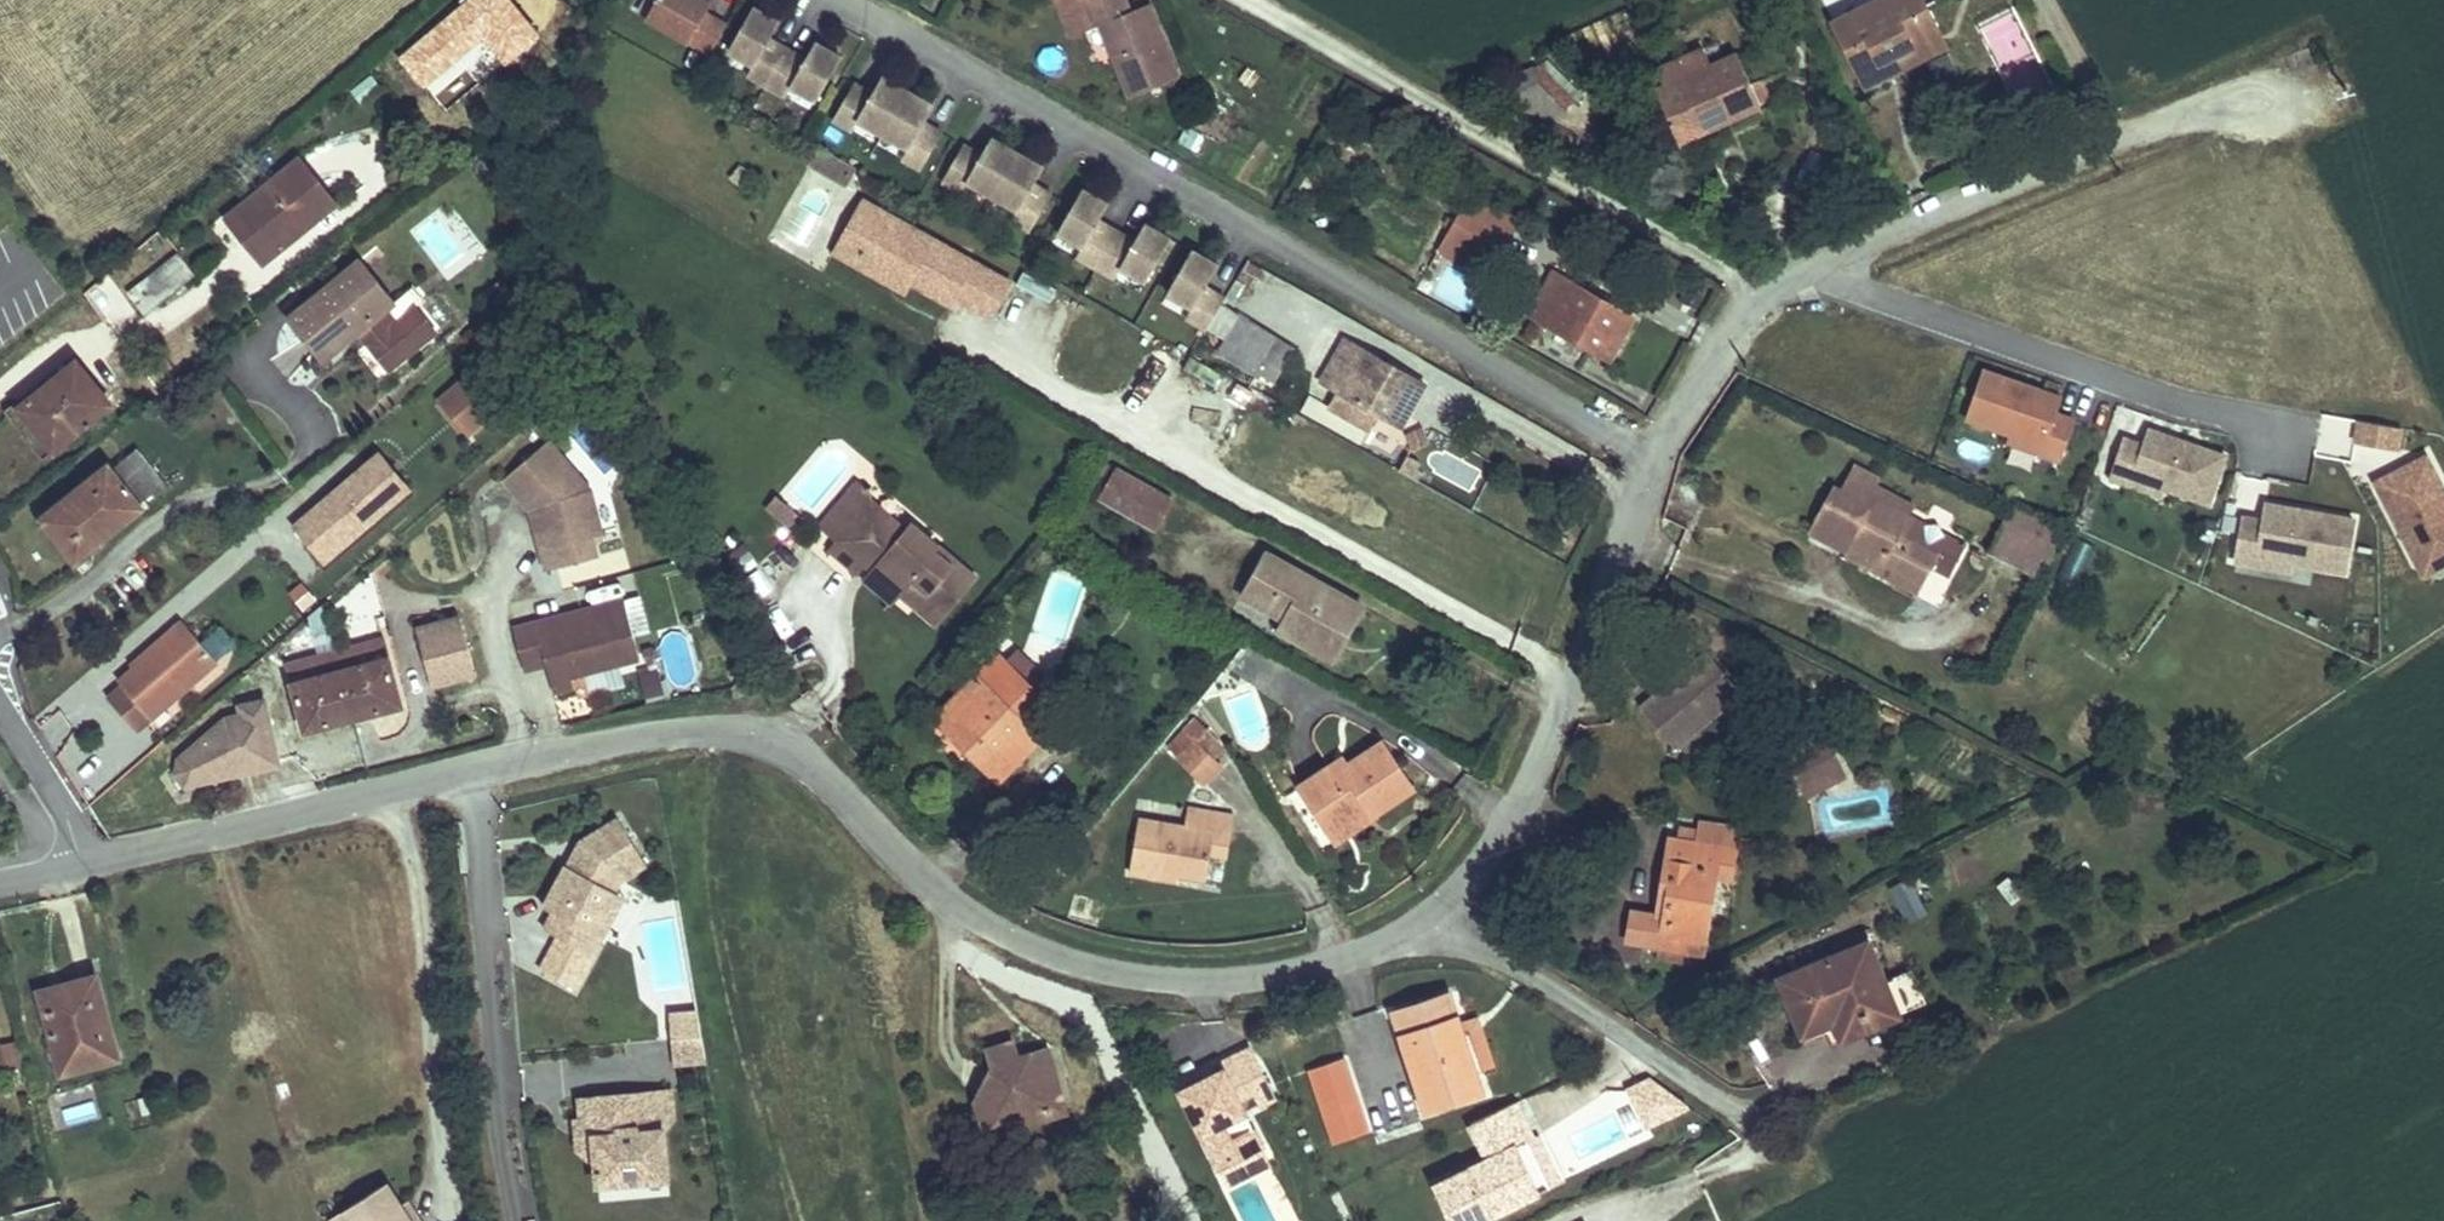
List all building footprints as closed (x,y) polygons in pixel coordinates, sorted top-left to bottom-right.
[(646,18),(710,55),(727,25),(706,13),(713,0),(657,0),(646,18)] [(1166,46),(1160,48),(1143,6),(1130,11),(1126,0),(1056,0),(1071,36),(1101,24),(1131,97),(1179,77),(1166,46)] [(1834,22),(1859,73),(1939,33),(1922,0),(1879,0),(1834,22)] [(1160,48),(1166,46),(1149,4),(1143,6),(1160,48)] [(780,21),(754,7),(729,50),(754,65),(748,75),(765,85),(786,48),(770,39),(780,21)] [(1866,86),(1942,48),(1945,46),(1939,33),(1859,73),(1866,86)] [(841,57),(815,42),(805,59),(786,48),(765,85),(785,97),(791,86),(816,100),(841,57)] [(1738,55),(1665,88),(1656,92),(1676,136),(1710,121),(1708,117),(1714,114),(1719,124),(1760,105),(1751,84),(1738,55)] [(1499,97),(1531,128),(1576,101),(1549,74),(1545,63),(1493,83),(1499,97)] [(907,90),(883,76),(873,93),(855,83),(833,120),(852,130),(857,120),(882,134),(907,90)] [(1751,84),(1760,105),(1772,100),(1763,79),(1751,84)] [(935,106),(907,90),(882,134),(909,149),(903,160),(921,170),(943,132),(925,122),(935,106)] [(1710,121),(1676,136),(1678,142),(1719,124),(1714,114),(1708,117),(1710,121)] [(1199,133),(1187,127),(1179,142),(1191,149),(1199,133)] [(967,181),(992,195),(1017,151),(992,137),(982,154),(964,144),(942,182),(960,192),(967,181)] [(856,167),(820,147),(810,165),(846,185),(856,167)] [(1044,167),(1017,151),(992,195),(1019,210),(1012,222),(1030,232),(1052,194),(1034,184),(1044,167)] [(227,218),(246,241),(258,231),(275,253),(336,204),(299,159),(227,218)] [(741,183),(748,173),(740,168),(733,177),(741,183)] [(1109,203),(1103,200),(1083,189),(1058,232),(1083,247),(1077,257),(1096,268),(1117,231),(1099,221),(1109,203)] [(1472,194),(1463,209),(1509,236),(1518,220),(1472,194)] [(991,317),(1011,282),(863,201),(855,216),(863,245),(858,254),(910,283),(951,305),(955,297),(991,317)] [(1452,228),(1449,234),(1495,260),(1509,236),(1463,209),(1455,222),(1449,218),(1446,225),(1452,228)] [(863,245),(855,216),(834,253),(905,292),(910,283),(858,254),(863,245)] [(1171,238),(1145,224),(1135,241),(1117,231),(1096,268),(1115,278),(1121,268),(1146,282),(1171,238)] [(246,241),(263,262),(275,253),(258,231),(246,241)] [(1486,276),(1495,260),(1449,234),(1440,250),(1486,276)] [(1218,265),(1192,250),(1167,294),(1192,308),(1186,319),(1206,330),(1208,327),(1214,317),(1228,293),(1208,282),(1218,265)] [(196,274),(179,254),(129,294),(145,315),(196,274)] [(290,318),(317,352),(347,328),(353,335),(363,327),(375,341),(370,345),(390,369),(436,332),(416,308),(399,322),(388,308),(394,303),(360,261),(290,318)] [(1261,272),(1246,263),(1237,279),(1252,288),(1261,272)] [(1024,272),(1017,285),(1050,302),(1057,289),(1024,272)] [(1553,274),(1530,315),(1611,360),(1633,318),(1553,274)] [(504,282),(489,294),(498,305),(513,293),(504,282)] [(1214,317),(1208,327),(1219,335),(1226,325),(1214,317)] [(1259,372),(1278,339),(1240,317),(1219,351),(1258,374),(1259,372)] [(363,327),(359,331),(370,345),(375,341),(363,327)] [(317,352),(323,359),(353,335),(347,328),(317,352)] [(1278,339),(1259,372),(1276,382),(1295,349),(1278,339)] [(1424,384),(1346,340),(1322,382),(1338,391),(1329,407),(1370,430),(1379,414),(1401,426),(1424,384)] [(77,361),(19,407),(54,450),(86,425),(111,404),(77,361)] [(2032,388),(1984,371),(1967,419),(2013,435),(2042,445),(2040,452),(2060,459),(2073,420),(2055,414),(2058,404),(2030,394),(2032,388)] [(469,376),(441,400),(469,433),(497,409),(469,376)] [(1596,403),(1603,407),(1607,400),(1600,396),(1596,403)] [(99,414),(86,425),(93,434),(107,423),(99,414)] [(2397,452),(2402,429),(2356,419),(2351,442),(2397,452)] [(1413,451),(1431,442),(1423,428),(1406,437),(1413,451)] [(2172,437),(2150,429),(2147,436),(2169,444),(2172,437)] [(2013,435),(2011,441),(2040,452),(2042,445),(2013,435)] [(2111,478),(2130,485),(2131,485),(2134,478),(2163,488),(2209,504),(2226,456),(2172,437),(2169,444),(2147,436),(2144,445),(2125,439),(2111,478)] [(503,479),(531,510),(535,506),(543,515),(552,547),(542,550),(547,571),(596,557),(593,544),(591,538),(602,535),(590,490),(583,491),(558,462),(563,458),(548,441),(503,479)] [(44,518),(77,560),(142,507),(139,504),(163,484),(136,450),(112,469),(109,466),(44,518)] [(365,465),(395,501),(409,489),(378,453),(365,465)] [(1407,455),(1399,470),(1411,477),(1415,469),(1420,461),(1407,455)] [(2427,456),(2401,470),(2405,476),(2380,489),(2418,564),(2443,552),(2443,489),(2427,456)] [(563,458),(558,462),(583,491),(590,490),(563,458)] [(310,544),(325,561),(395,501),(365,465),(311,512),(326,530),(310,544)] [(1862,489),(1911,514),(1914,507),(1872,486),(1876,479),(1854,467),(1841,492),(1862,489)] [(1172,501),(1117,469),(1101,497),(1156,529),(1172,501)] [(1420,472),(1415,469),(1411,477),(1416,480),(1420,472)] [(2376,483),(2380,489),(2405,476),(2401,470),(2376,483)] [(2131,485),(2161,495),(2163,488),(2134,478),(2131,485)] [(858,484),(849,495),(855,499),(864,488),(861,486),(858,484)] [(839,541),(872,503),(870,485),(861,486),(864,488),(855,499),(849,495),(823,526),(839,541)] [(1911,515),(1911,514),(1862,489),(1841,492),(1831,493),(1813,528),(1922,586),(1933,566),(1951,575),(1966,544),(1945,535),(1938,524),(1925,524),(1915,519),(1916,518),(1911,515)] [(777,497),(769,508),(787,523),(796,522),(800,517),(777,497)] [(942,616),(961,594),(974,577),(912,525),(906,532),(872,503),(839,541),(834,547),(861,570),(868,561),(877,568),(874,571),(900,593),(916,607),(922,600),(942,616)] [(2295,516),(2296,509),(2266,504),(2264,511),(2295,516)] [(535,506),(531,510),(542,550),(552,547),(543,515),(535,506)] [(1576,509),(1571,520),(1579,524),(1585,513),(1576,509)] [(2011,509),(1989,553),(2032,573),(2039,559),(2048,563),(2055,548),(2046,544),(2054,530),(2011,509)] [(2345,573),(2354,520),(2296,509),(2295,516),(2264,511),(2263,520),(2243,517),(2236,561),(2257,564),(2258,557),(2293,563),(2345,573)] [(326,530),(311,512),(294,526),(310,544),(326,530)] [(1847,557),(1851,558),(1918,594),(1922,586),(1813,528),(1810,534),(1849,554),(1847,557)] [(591,538),(593,544),(604,541),(602,535),(591,538)] [(2095,547),(2073,536),(2050,579),(2072,591),(2095,547)] [(740,569),(754,559),(743,544),(729,554),(740,569)] [(834,547),(831,550),(858,572),(861,570),(834,547)] [(2418,564),(2424,575),(2443,564),(2443,552),(2418,564)] [(1267,554),(1244,596),(1286,619),(1328,643),(1352,600),(1267,554)] [(2257,564),(2291,571),(2293,563),(2258,557),(2257,564)] [(900,593),(874,571),(865,582),(892,604),(900,593)] [(296,612),(314,603),(304,582),(286,591),(296,612)] [(354,605),(375,614),(384,591),(363,582),(354,605)] [(1119,595),(1125,598),(1132,585),(1127,582),(1119,595)] [(1138,606),(1145,593),(1132,585),(1125,598),(1138,606)] [(575,686),(573,676),(640,658),(634,636),(630,618),(646,614),(641,596),(513,629),(524,668),(546,662),(554,692),(575,686)] [(936,623),(942,616),(922,600),(916,607),(936,623)] [(1363,606),(1352,600),(1328,643),(1286,619),(1279,630),(1333,660),(1363,606)] [(630,618),(634,636),(651,632),(646,614),(630,618)] [(416,629),(431,683),(476,671),(461,617),(416,629)] [(183,622),(132,666),(134,668),(119,681),(123,686),(130,694),(115,706),(137,731),(218,662),(183,622)] [(353,717),(401,704),(383,638),(335,652),(353,717)] [(644,651),(647,663),(657,661),(654,648),(644,651)] [(1007,662),(1032,687),(1043,675),(1018,651),(1007,662)] [(1640,708),(1675,749),(1742,692),(1707,651),(1676,677),(1680,683),(1666,695),(1661,689),(1640,708)] [(306,730),(353,717),(335,652),(288,665),(306,730)] [(998,781),(1040,738),(1019,718),(1041,696),(1032,687),(1007,662),(999,655),(932,722),(951,740),(954,737),(998,781)] [(664,693),(658,672),(640,677),(646,698),(664,693)] [(1680,683),(1676,677),(1661,689),(1666,695),(1680,683)] [(108,698),(115,706),(130,694),(123,686),(108,698)] [(278,765),(277,762),(264,702),(241,707),(243,716),(227,719),(180,759),(178,773),(186,785),(205,781),(213,770),(214,770),(216,778),(278,765)] [(241,707),(227,719),(243,716),(241,707)] [(1180,757),(1195,742),(1182,729),(1167,744),(1180,757)] [(1823,735),(1787,753),(1797,773),(1818,762),(1830,784),(1844,776),(1823,735)] [(1220,767),(1195,742),(1180,757),(1205,782),(1220,767)] [(1413,788),(1382,743),(1347,766),(1335,774),(1330,767),(1300,787),(1332,834),(1370,809),(1374,814),(1413,788)] [(1335,774),(1347,766),(1342,759),(1330,767),(1335,774)] [(1797,773),(1809,795),(1830,784),(1818,762),(1797,773)] [(205,781),(216,778),(214,770),(213,770),(205,781)] [(1130,872),(1167,879),(1169,867),(1179,869),(1178,875),(1206,879),(1211,854),(1214,833),(1231,836),(1234,815),(1189,807),(1185,827),(1139,819),(1130,872)] [(1332,834),(1337,842),(1375,816),(1374,814),(1370,809),(1332,834)] [(592,955),(603,936),(587,928),(597,909),(603,912),(615,891),(622,879),(647,864),(619,819),(579,843),(577,847),(582,853),(574,868),(567,865),(544,907),(554,912),(544,929),(592,955)] [(1720,848),(1716,876),(1733,879),(1741,833),(1702,826),(1698,844),(1720,848)] [(1214,833),(1211,854),(1227,857),(1231,836),(1214,833)] [(1633,914),(1629,939),(1661,944),(1698,951),(1703,951),(1716,876),(1720,848),(1698,844),(1672,839),(1661,906),(1668,907),(1667,915),(1659,918),(1633,914)] [(577,847),(567,865),(574,868),(582,853),(577,847)] [(1177,880),(1178,875),(1179,869),(1169,867),(1167,879),(1177,880)] [(1891,888),(1907,921),(1925,911),(1909,879),(1891,888)] [(625,896),(615,891),(603,912),(597,909),(587,928),(603,936),(625,896)] [(1661,906),(1659,918),(1667,915),(1668,907),(1661,906)] [(679,917),(644,924),(661,1013),(696,1007),(679,917)] [(1835,942),(1840,953),(1868,941),(1863,930),(1835,942)] [(1885,980),(1868,941),(1840,953),(1780,978),(1804,1034),(1831,1023),(1838,1041),(1900,1016),(1898,1011),(1885,980)] [(1698,951),(1661,944),(1659,956),(1696,962),(1698,951)] [(1885,980),(1898,1011),(1925,1000),(1912,969),(1885,980)] [(62,1073),(118,1058),(96,977),(61,986),(63,997),(43,1002),(62,1073)] [(41,992),(43,1002),(63,997),(61,986),(41,992)] [(1450,994),(1394,1012),(1427,1111),(1482,1092),(1475,1073),(1460,1025),(1450,994)] [(671,1039),(702,1036),(698,1012),(669,1014),(671,1039)] [(1460,1025),(1475,1073),(1493,1067),(1477,1020),(1460,1025)] [(674,1063),(706,1060),(702,1036),(671,1039),(674,1063)] [(1,1045),(7,1070),(22,1066),(16,1041),(1,1045)] [(1027,1124),(1051,1117),(1046,1102),(1062,1097),(1048,1049),(1018,1058),(1014,1041),(987,1049),(993,1067),(976,1099),(983,1125),(1024,1113),(1027,1124)] [(1228,1185),(1251,1174),(1243,1157),(1262,1147),(1238,1099),(1255,1091),(1270,1084),(1252,1048),(1219,1065),(1223,1072),(1221,1072),(1215,1075),(1212,1068),(1200,1074),(1204,1081),(1191,1087),(1182,1092),(1228,1185)] [(1343,1061),(1312,1072),(1335,1141),(1366,1130),(1343,1061)] [(1191,1087),(1204,1081),(1200,1074),(1188,1080),(1191,1087)] [(1631,1090),(1648,1125),(1687,1105),(1653,1079),(1631,1090)] [(1270,1084),(1255,1091),(1262,1105),(1277,1097),(1270,1084)] [(580,1100),(581,1122),(592,1121),(593,1136),(589,1137),(578,1149),(596,1165),(598,1185),(644,1181),(643,1172),(667,1170),(664,1131),(673,1119),(671,1092),(580,1100)] [(1051,1117),(1067,1112),(1062,1097),(1046,1102),(1051,1117)] [(1454,1220),(1480,1220),(1534,1195),(1512,1149),(1533,1138),(1515,1102),(1472,1124),(1489,1159),(1436,1185),(1454,1220)] [(592,1121),(581,1122),(576,1123),(578,1149),(589,1137),(593,1136),(592,1121)] [(1534,1195),(1538,1193),(1559,1183),(1537,1136),(1533,1138),(1512,1149),(1534,1195)] [(1270,1164),(1262,1147),(1243,1157),(1251,1174),(1270,1164)] [(643,1172),(644,1181),(668,1179),(667,1170),(643,1172)] [(401,1205),(387,1183),(344,1210),(351,1220),(411,1220),(401,1205)] [(411,1220),(420,1220),(408,1200),(401,1205),(411,1220)] [(344,1210),(331,1218),(333,1220),(351,1220),(344,1210)]
